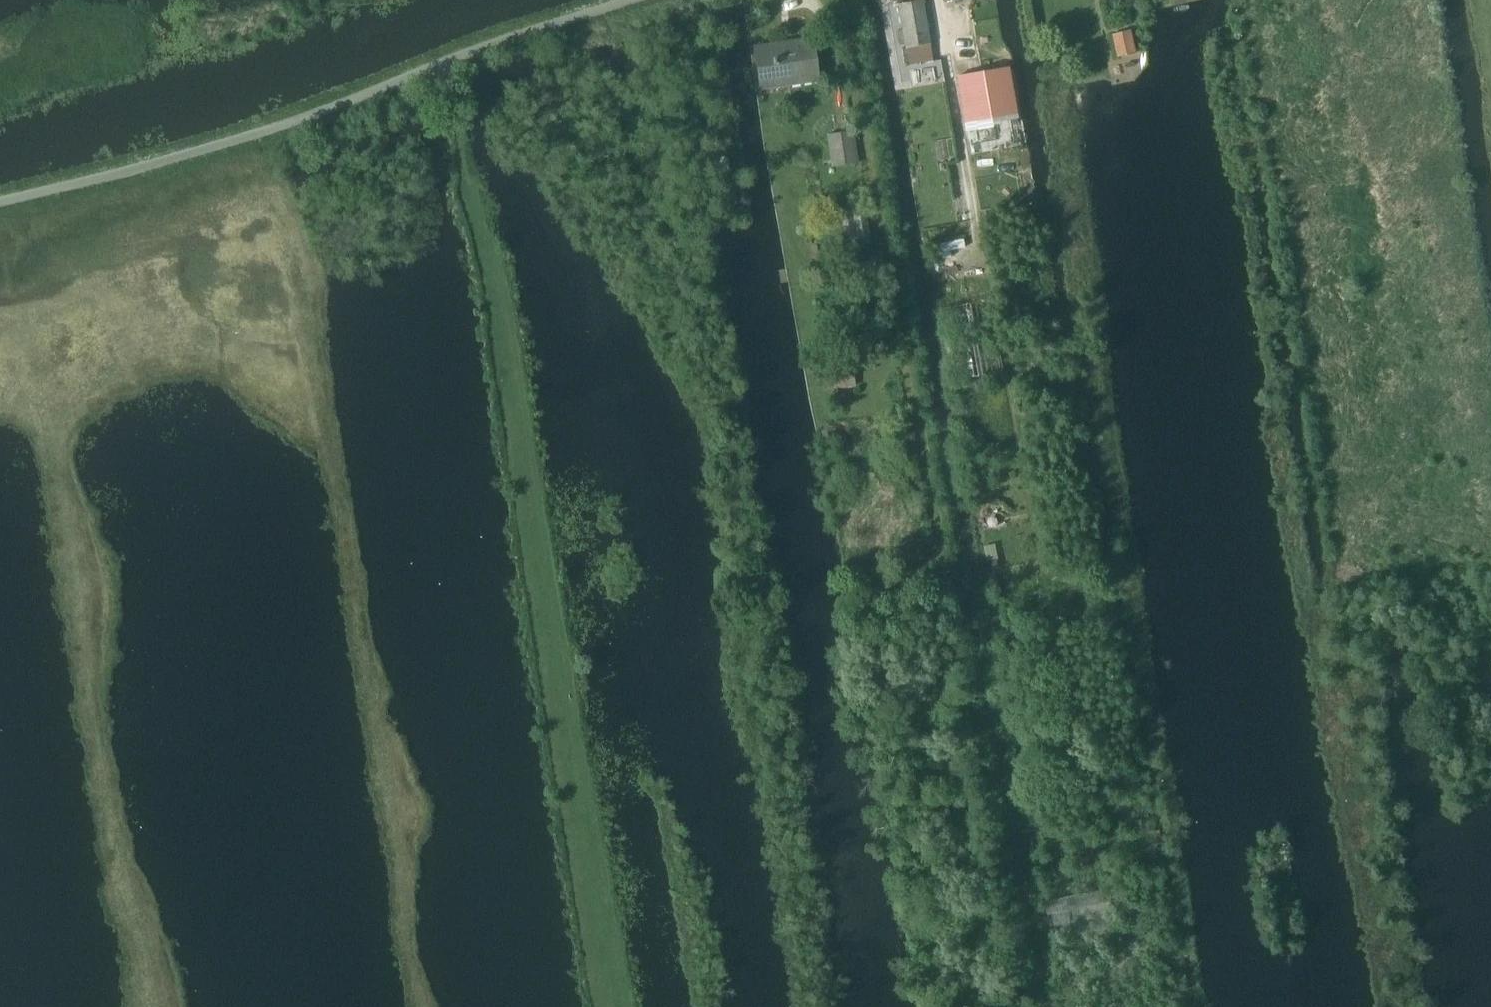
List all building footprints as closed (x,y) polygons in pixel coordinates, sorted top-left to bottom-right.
[(934,60),(924,0),(920,0),(899,4),(910,64),(934,60)] [(1131,30),(1112,34),(1117,57),(1136,53),(1131,30)] [(761,88),(819,80),(813,39),(755,47),(761,88)] [(1018,113),(1010,67),(958,76),(966,122),(1018,113)] [(853,131),(828,134),(832,166),(857,163),(853,131)] [(871,242),(867,209),(842,212),(846,245),(871,242)]
